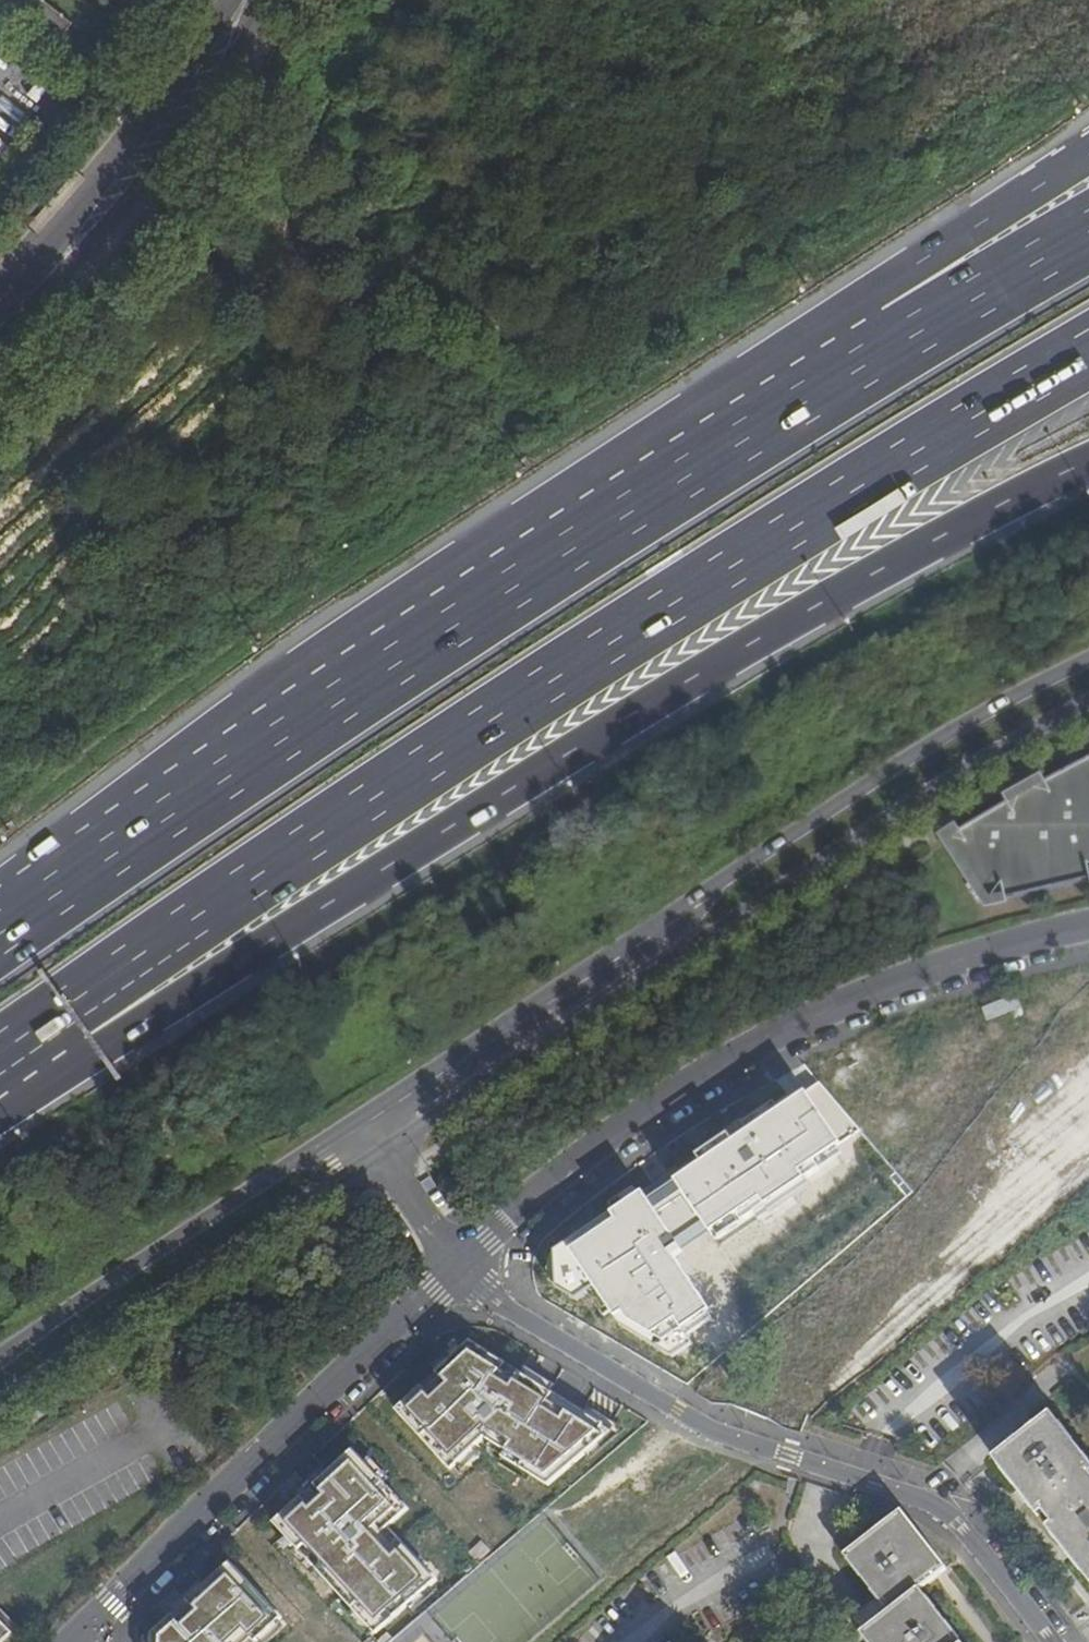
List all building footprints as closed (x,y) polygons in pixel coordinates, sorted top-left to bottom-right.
[(20,11),(59,41),(74,22),(45,0),(28,0),(20,11)] [(1045,783),(1044,781),(1006,802),(1007,805),(960,833),(958,830),(945,839),(988,906),(1083,884),(1088,882),(1088,761),(1045,783)] [(482,1338),(399,1409),(454,1472),(497,1435),(501,1438),(521,1461),(540,1471),(554,1488),(570,1475),(578,1460),(617,1426),(603,1410),(561,1386),(556,1380),(515,1358),(514,1356),(482,1338)] [(1030,1502),(1041,1517),(1046,1513),(1055,1524),(1050,1528),(1072,1556),(1088,1578),(1088,1462),(1052,1416),(997,1460),(1000,1465),(1030,1502)] [(359,1444),(276,1514),(375,1631),(443,1575),(399,1523),(415,1509),(359,1444)] [(903,1511),(846,1556),(879,1598),(889,1610),(861,1632),(869,1641),(960,1641),(928,1601),(919,1589),(947,1567),(923,1535),(903,1511)] [(158,1638),(162,1641),(269,1641),(295,1614),(235,1557),(158,1638)] [(851,1619),(861,1632),(889,1610),(879,1598),(851,1619)] [(12,1633),(0,1621),(0,1641),(3,1641),(12,1633)]
